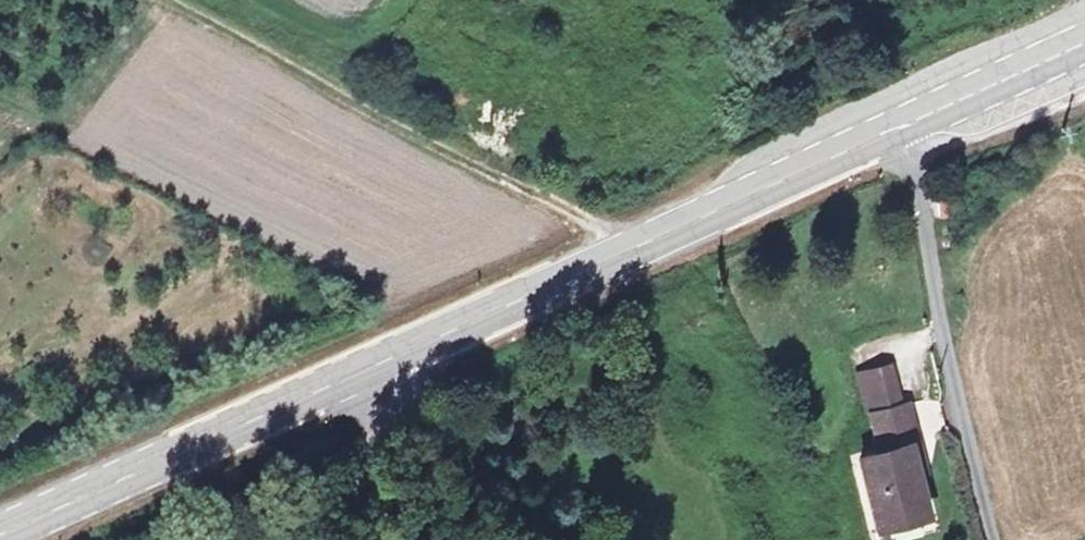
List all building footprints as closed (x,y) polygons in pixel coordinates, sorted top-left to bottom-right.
[(904,440),(914,437),(903,393),(892,396),(904,440)] [(904,440),(892,396),(860,405),(871,445),(851,451),(852,454),(904,440)] [(904,440),(911,467),(922,463),(914,437),(904,440)] [(911,467),(904,440),(852,454),(865,499),(870,519),(920,506),(911,467)]
